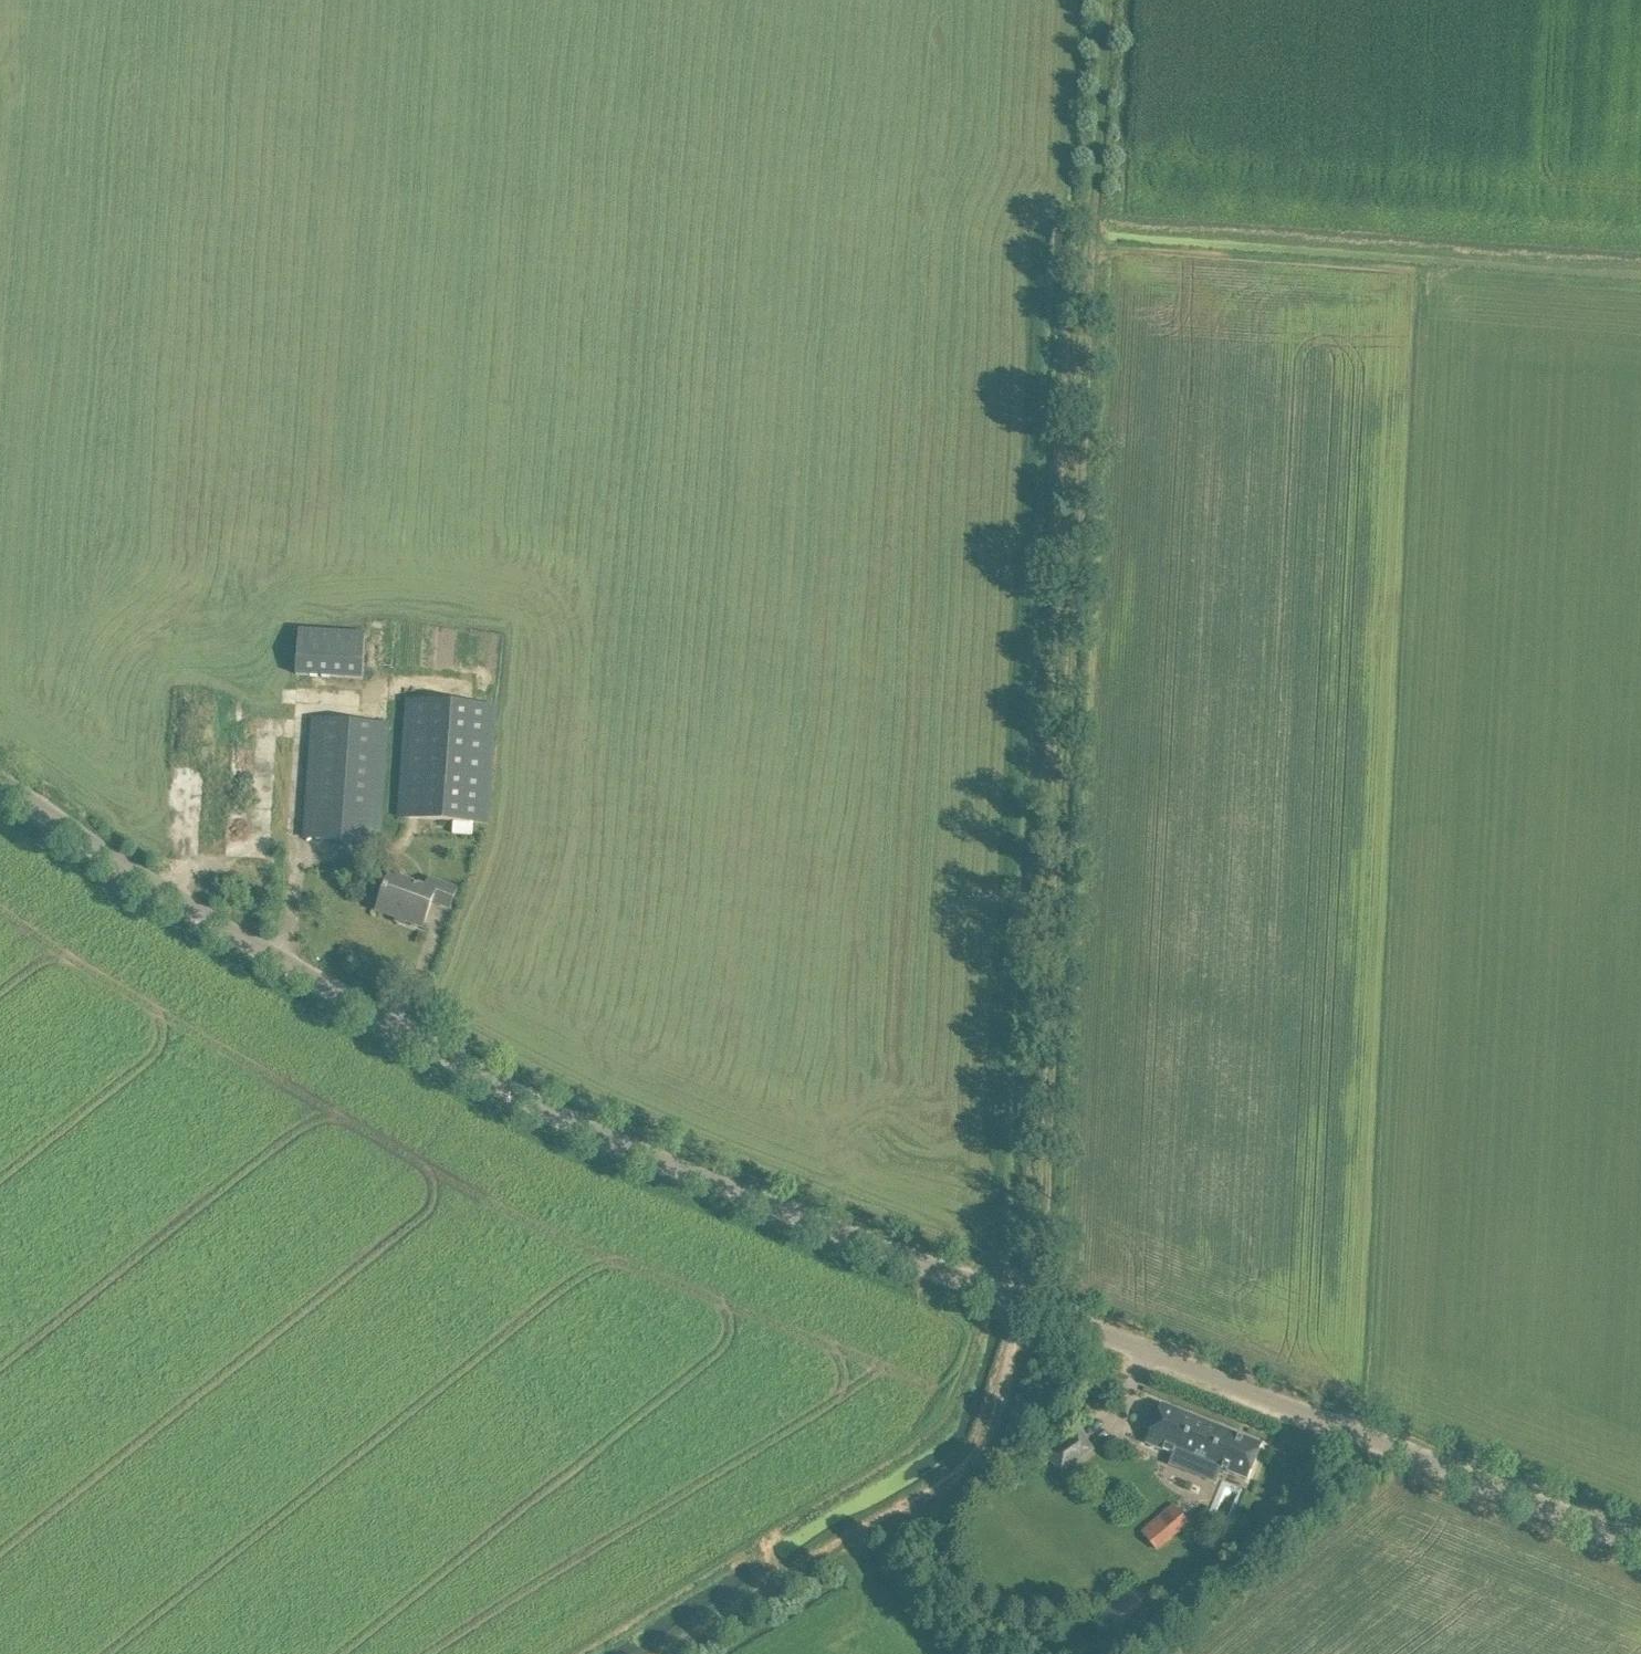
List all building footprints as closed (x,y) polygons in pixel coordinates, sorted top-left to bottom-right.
[(295,675),(363,678),(365,632),(298,628),(295,675)] [(397,817),(488,825),(498,706),(407,699),(397,817)] [(304,837),(380,843),(388,724),(313,719),(304,837)] [(390,875),(377,910),(423,927),(433,901),(451,908),(457,889),(430,879),(426,889),(390,875)] [(1146,1442),(1167,1451),(1221,1473),(1223,1469),(1248,1479),(1263,1444),(1162,1404),(1146,1442)] [(1043,1452),(1060,1477),(1076,1466),(1059,1442),(1043,1452)] [(1141,1531),(1157,1549),(1188,1523),(1173,1504),(1141,1531)]
